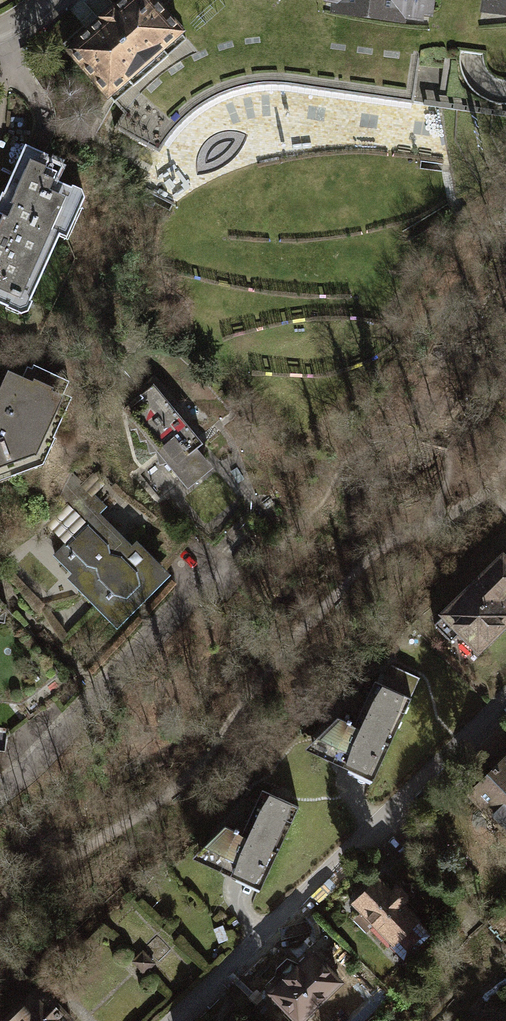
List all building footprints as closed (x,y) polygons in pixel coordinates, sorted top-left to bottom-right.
[(179,30),(152,0),(124,0),(114,9),(112,6),(98,18),(100,20),(87,31),(83,27),(62,45),(106,94),(125,77),(132,86),(167,55),(160,47),(179,30)] [(338,6),(399,14),(400,5),(424,8),(425,0),(339,0),(338,6)] [(488,7),(505,9),(505,0),(489,0),(488,7)] [(24,145),(4,191),(1,190),(0,193),(0,212),(1,212),(0,216),(0,303),(7,306),(13,294),(30,301),(71,208),(63,204),(71,186),(53,179),(57,172),(44,166),(49,156),(24,145)] [(180,161),(157,176),(173,200),(196,185),(180,161)] [(7,369),(0,386),(0,467),(33,454),(42,432),(44,431),(67,380),(33,363),(31,368),(26,365),(21,376),(7,369)] [(202,443),(153,383),(139,393),(144,400),(126,414),(130,428),(136,427),(138,439),(145,438),(148,451),(155,450),(158,462),(164,461),(182,482),(189,477),(191,479),(203,469),(201,467),(208,461),(196,448),(202,443)] [(84,523),(96,511),(103,505),(69,472),(58,497),(84,523)] [(84,523),(54,553),(73,572),(70,575),(115,620),(161,573),(146,559),(148,557),(134,543),(131,547),(96,511),(84,523)] [(433,624),(451,641),(461,631),(478,648),(505,621),(505,609),(497,600),(505,591),(505,561),(502,556),(433,624)] [(8,608),(0,598),(0,615),(8,608)] [(331,729),(322,739),(342,750),(337,759),(349,765),(348,768),(372,780),(419,678),(391,664),(382,684),(375,680),(354,724),(337,715),(331,723),(331,729)] [(468,793),(484,808),(479,813),(487,821),(487,829),(494,835),(502,836),(505,839),(505,755),(468,793)] [(219,839),(210,849),(229,859),(224,868),(237,874),(235,878),(259,890),(297,806),(262,790),(241,834),(224,825),(218,832),(219,839)] [(354,898),(354,906),(357,909),(360,909),(376,925),(372,928),(403,960),(430,934),(401,904),(408,897),(397,886),(390,892),(378,879),(361,896),(358,895),(354,898)] [(142,952),(133,961),(144,972),(153,963),(142,952)] [(311,953),(299,965),(295,965),(283,977),(283,981),(271,994),(298,1020),(339,980),(311,953)] [(5,1020),(69,1020),(38,989),(5,1020)]
